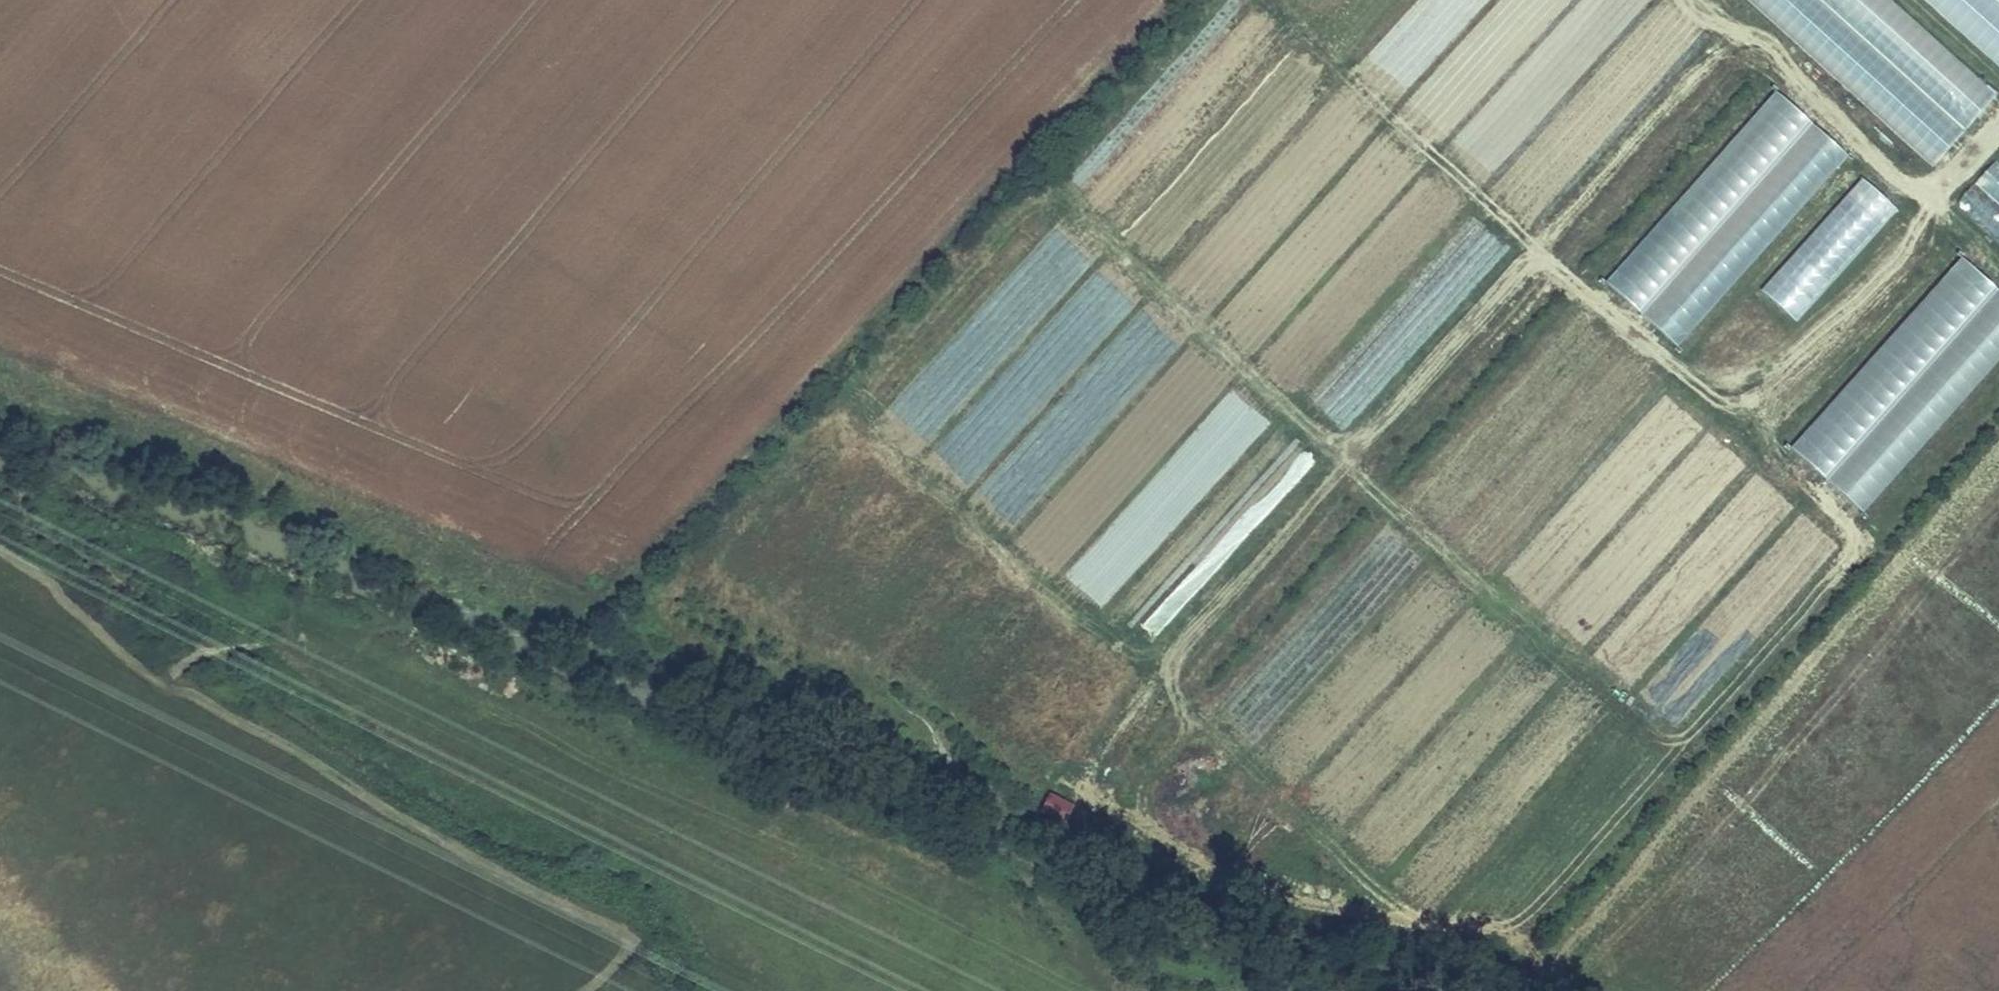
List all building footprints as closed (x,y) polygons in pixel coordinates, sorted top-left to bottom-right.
[(1936,167),(1998,94),(1998,92),(1892,0),(1742,0),(1936,167)] [(1998,66),(1998,0),(1922,0),(1998,66)] [(1954,206),(1998,246),(1998,164),(1995,160),(1954,206)] [(1795,322),(1898,210),(1861,177),(1758,289),(1795,322)] [(1069,825),(1074,803),(1048,797),(1043,818),(1069,825)]
